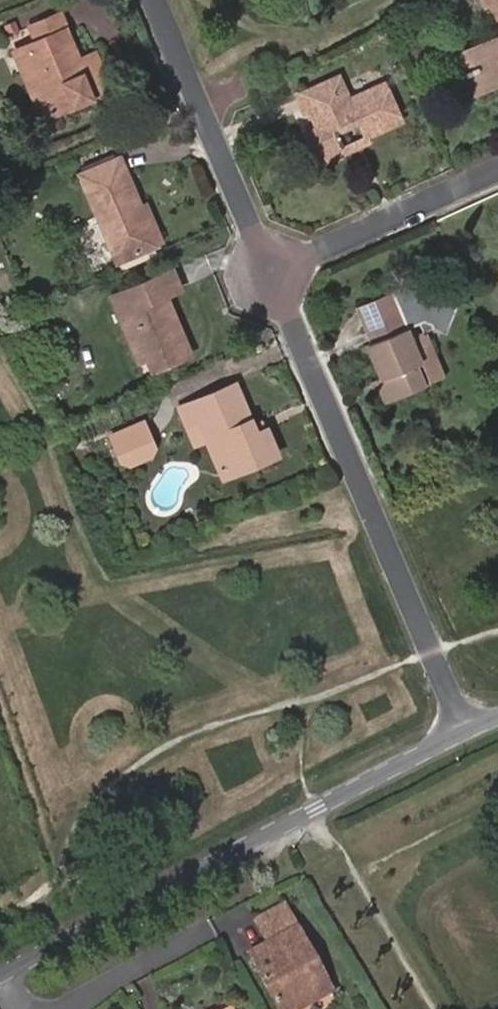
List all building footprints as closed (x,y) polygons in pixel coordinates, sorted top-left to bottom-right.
[(69,105),(103,91),(94,69),(83,74),(78,62),(58,16),(29,30),(34,44),(27,47),(44,86),(32,91),(45,120),(71,109),(69,105)] [(497,78),(497,38),(463,54),(472,73),(459,79),(466,93),(497,78)] [(15,52),(32,91),(44,86),(27,47),(15,52)] [(94,69),(103,91),(109,89),(95,55),(78,62),(83,74),(94,69)] [(306,135),(318,160),(343,148),(336,133),(357,123),(364,138),(401,119),(386,85),(350,102),(339,78),(300,97),(308,116),(313,115),(319,128),(306,135)] [(466,93),(468,99),(497,86),(497,78),(466,93)] [(343,148),(318,160),(322,167),(405,127),(401,119),(364,138),(343,148)] [(117,262),(156,246),(140,208),(119,159),(80,175),(117,262)] [(140,208),(156,246),(163,243),(146,205),(140,208)] [(174,334),(180,332),(165,296),(179,290),(172,272),(112,297),(139,360),(146,357),(159,351),(165,365),(184,357),(174,334)] [(435,297),(424,301),(418,299),(411,284),(393,292),(401,312),(366,327),(372,341),(367,343),(380,376),(375,378),(384,400),(426,382),(418,362),(437,354),(427,329),(412,336),(407,324),(421,318),(425,327),(426,327),(434,323),(446,327),(455,303),(435,297)] [(401,312),(393,292),(357,307),(366,327),(401,312)] [(190,355),(180,332),(174,334),(184,357),(190,355)] [(159,351),(146,357),(153,371),(165,365),(159,351)] [(445,374),(437,354),(418,362),(426,382),(445,374)] [(236,384),(191,402),(200,423),(221,471),(252,457),(255,464),(277,455),(270,435),(259,440),(257,433),(236,384)] [(200,423),(191,402),(180,407),(189,427),(200,423)] [(155,447),(144,420),(111,433),(122,460),(130,464),(152,455),(155,447)] [(267,429),(257,433),(259,440),(270,435),(267,429)] [(224,478),(255,464),(252,457),(221,471),(224,478)] [(298,925),(286,903),(258,919),(270,942),(249,953),(279,1008),(298,1008),(324,995),(289,930),(298,925)] [(333,989),(298,925),(289,930),(324,995),(333,989)]
